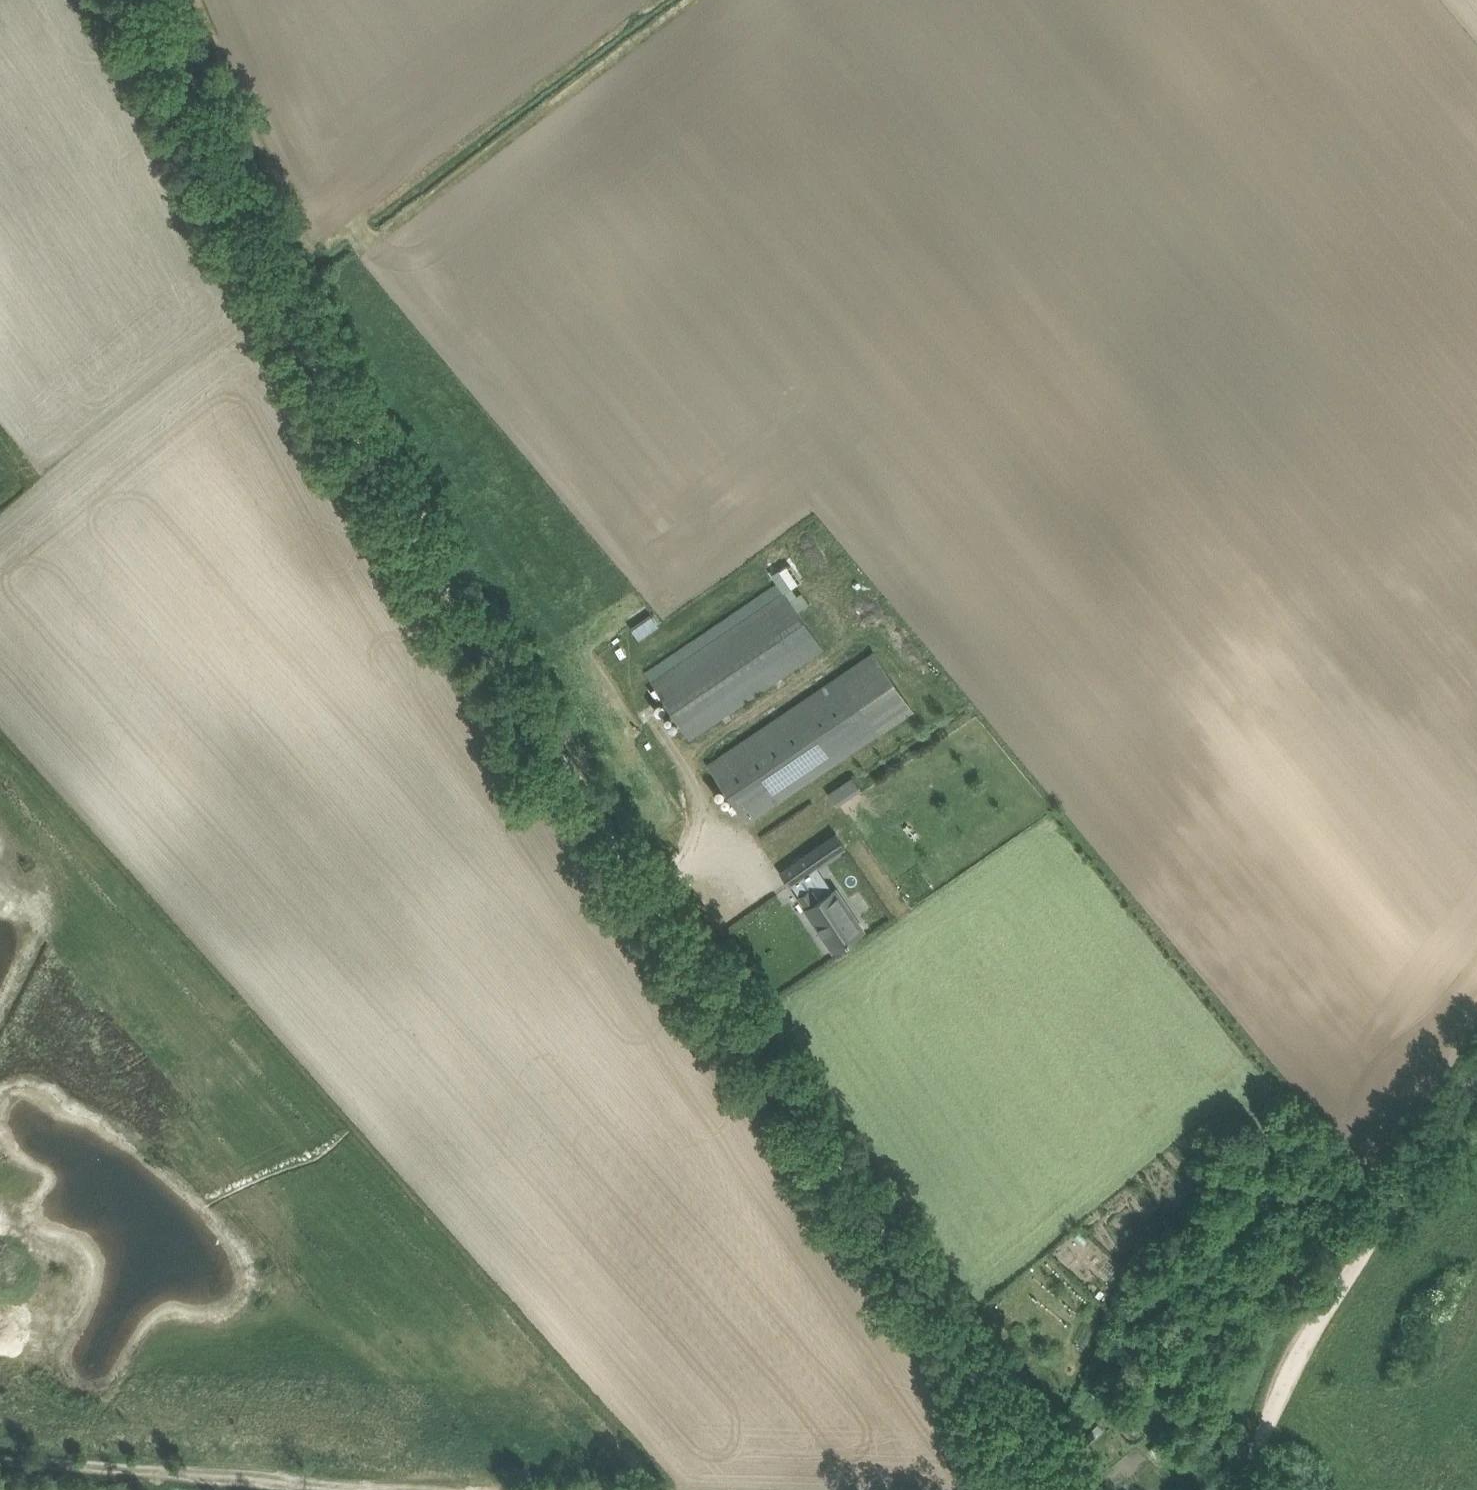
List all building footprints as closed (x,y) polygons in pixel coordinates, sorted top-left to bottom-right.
[(342,271),(329,279),(338,292),(350,284),(342,271)] [(791,560),(778,570),(790,587),(804,577),(791,560)] [(799,612),(786,592),(652,681),(690,738),(824,649),(823,647),(831,641),(808,605),(799,612)] [(632,624),(638,636),(658,626),(652,614),(632,624)] [(747,821),(764,810),(912,711),(874,654),(709,764),(747,821)] [(853,777),(829,793),(838,806),(840,805),(862,790),(860,788),(853,777)] [(809,852),(781,871),(790,885),(794,882),(818,866),(809,852)] [(806,908),(834,950),(864,930),(836,888),(818,900),(811,888),(799,896),(807,908),(806,908)]
